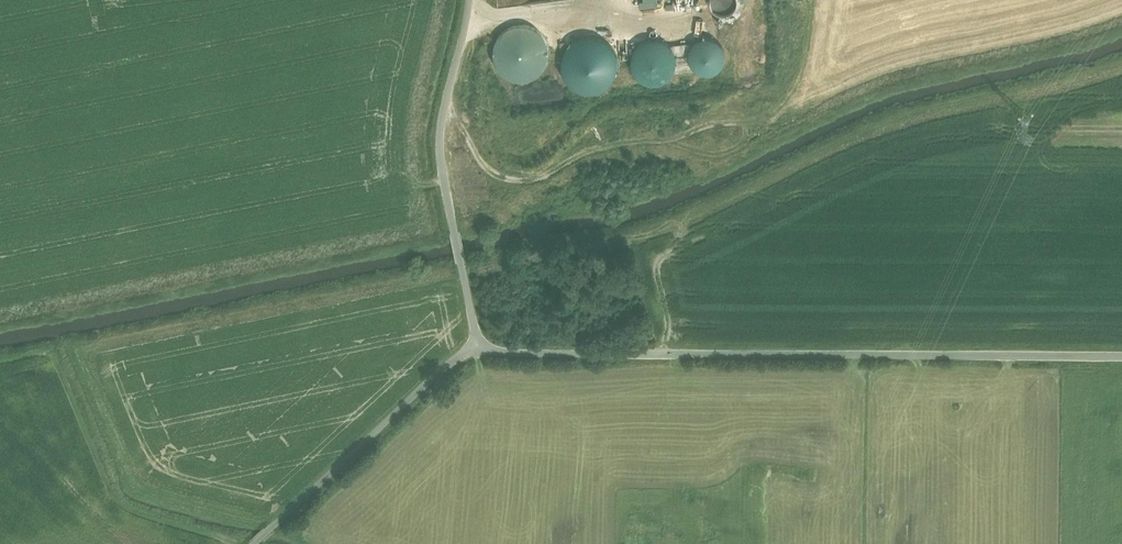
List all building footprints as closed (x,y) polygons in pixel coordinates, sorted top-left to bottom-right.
[(738,0),(711,0),(712,4),(715,9),(719,11),(725,12),(730,11),(734,8),(737,4),(738,0)] [(492,41),(491,52),(494,63),(501,71),(511,77),(522,78),(533,75),(542,68),(547,58),(548,47),(545,36),(538,27),(528,22),(517,21),(506,24),(498,31),(492,41)] [(587,91),(596,90),(605,85),(611,79),(616,70),(617,61),(615,52),(610,44),(602,38),(593,34),(584,34),(575,37),(567,42),(562,50),(559,59),(560,69),(563,77),(570,84),(578,89),(587,91)] [(674,64),(675,58),(674,50),(670,44),(662,37),(651,35),(644,36),(636,41),(630,49),(628,55),(629,65),(632,72),(635,75),(638,78),(646,82),(654,82),(662,80),(667,76),(671,71),(674,64)] [(692,42),(689,46),(688,54),(690,63),(697,69),(705,72),(711,71),(718,68),(723,62),(725,56),(725,49),(724,46),(719,39),(713,36),(710,35),(704,35),(699,36),(693,40),(692,42)] [(692,42),(670,44),(674,50),(675,58),(674,64),(671,71),(697,69),(690,63),(688,54),(689,46),(692,42)]
